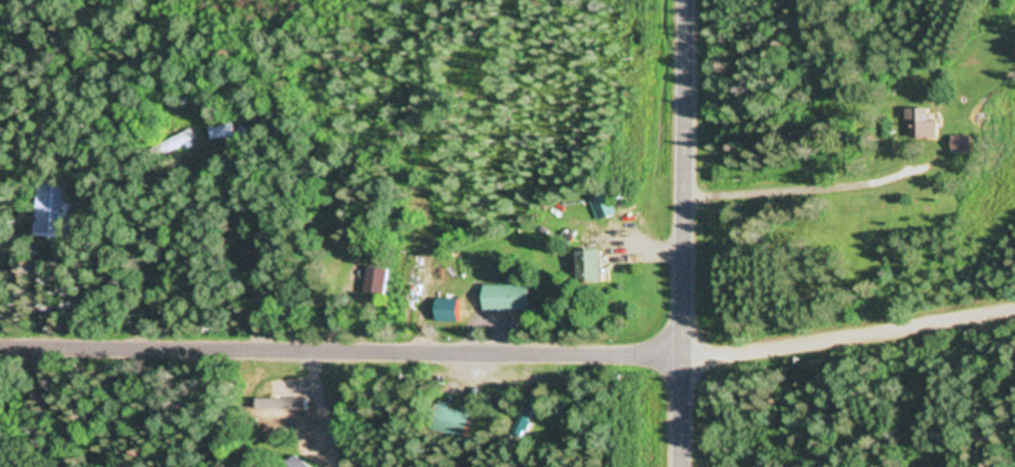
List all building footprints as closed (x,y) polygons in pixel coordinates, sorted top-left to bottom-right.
[(926,137),(942,137),(942,107),(926,107),(926,137)] [(209,139),(232,137),(231,123),(208,126),(209,139)] [(976,151),(976,136),(956,136),(956,151),(976,151)] [(40,179),(34,235),(71,239),(76,183),(40,179)] [(619,214),(610,193),(590,201),(599,222),(619,214)] [(608,250),(586,250),(586,281),(608,281),(608,250)] [(387,295),(391,268),(370,265),(366,292),(387,295)] [(534,285),(488,285),(488,312),(534,312),(534,285)] [(463,321),(463,299),(441,299),(441,321),(463,321)]
